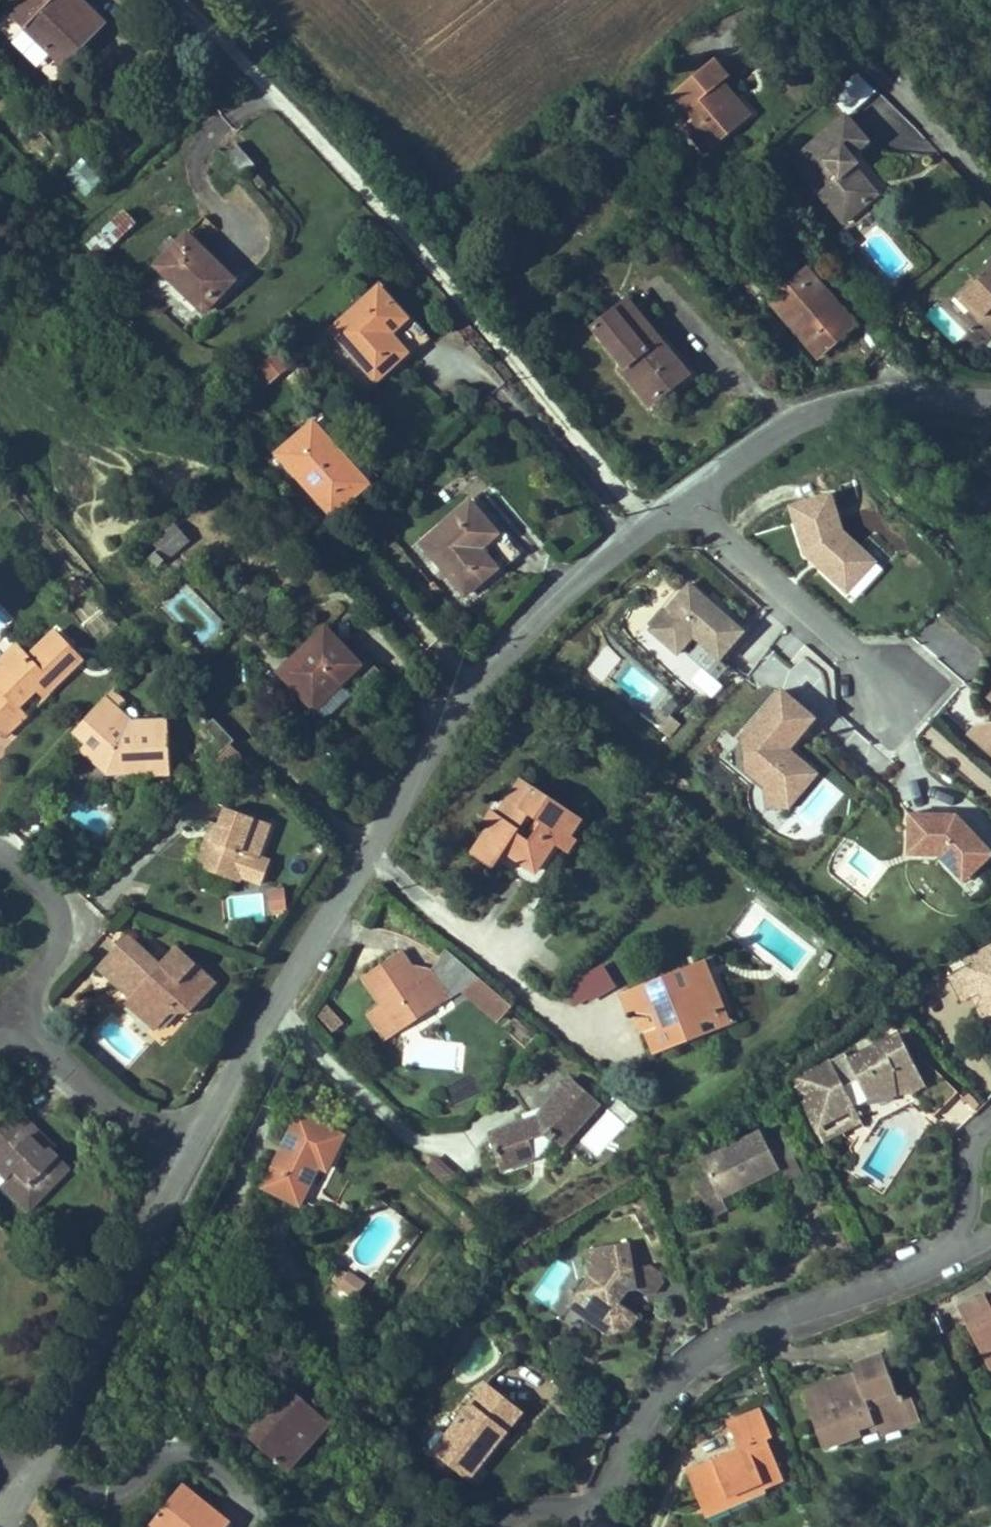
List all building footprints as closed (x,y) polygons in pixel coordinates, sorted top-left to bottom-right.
[(7,9),(63,65),(104,24),(80,0),(17,0),(7,9)] [(706,153),(751,116),(740,102),(734,107),(717,87),(729,77),(714,59),(674,92),(695,117),(700,124),(689,133),(706,153)] [(833,96),(846,115),(876,93),(862,75),(833,96)] [(852,167),(846,159),(849,157),(867,142),(844,116),(802,152),(829,184),(818,194),(843,223),(876,195),(852,167)] [(689,133),(700,124),(695,117),(684,126),(689,133)] [(255,165),(237,143),(225,154),(243,175),(255,165)] [(829,184),(802,152),(790,162),(818,194),(829,184)] [(63,178),(88,197),(104,176),(79,157),(63,178)] [(855,164),(849,157),(846,159),(852,167),(855,164)] [(107,251),(137,223),(125,211),(95,239),(107,251)] [(822,223),(816,215),(810,220),(817,228),(822,223)] [(234,280),(187,234),(156,265),(203,311),(234,280)] [(849,330),(819,295),(825,290),(800,261),(763,292),(817,357),(849,330)] [(955,295),(990,331),(990,263),(989,261),(955,295)] [(407,353),(390,334),(407,318),(380,288),(332,330),(376,381),(407,353)] [(854,325),(825,290),(819,295),(849,330),(854,325)] [(698,376),(665,335),(659,340),(627,300),(594,327),(625,366),(621,369),(650,405),(669,389),(674,395),(698,376)] [(425,338),(407,318),(390,334),(407,353),(425,338)] [(278,349),(251,373),(265,389),(293,365),(278,349)] [(377,477),(320,414),(276,454),(333,516),(377,477)] [(840,531),(830,495),(792,507),(806,554),(813,552),(822,560),(817,565),(845,589),(872,559),(840,531)] [(498,568),(481,549),(498,534),(471,502),(422,544),(466,595),(498,568)] [(179,523),(153,538),(164,558),(190,543),(179,523)] [(515,553),(498,534),(481,549),(498,568),(515,553)] [(822,560),(813,552),(806,554),(817,565),(822,560)] [(82,587),(75,578),(67,584),(75,593),(82,587)] [(744,632),(690,584),(650,630),(677,654),(693,636),(720,659),(744,632)] [(355,699),(382,673),(368,658),(361,665),(326,629),(280,672),(325,720),(351,695),(355,699)] [(82,659),(55,632),(28,658),(17,647),(0,663),(0,729),(7,736),(28,715),(19,706),(37,688),(47,678),(54,686),(82,659)] [(44,696),(54,686),(47,678),(37,688),(44,696)] [(811,769),(788,750),(815,718),(782,691),(747,732),(753,737),(748,742),(745,746),(747,771),(765,786),(770,781),(788,796),(811,769)] [(126,704),(112,692),(105,699),(118,712),(126,704)] [(170,774),(169,731),(159,732),(158,721),(133,722),(126,729),(113,718),(118,712),(105,699),(78,728),(90,740),(82,749),(106,773),(127,772),(127,766),(152,766),(152,771),(152,775),(170,774)] [(205,727),(207,730),(217,720),(215,718),(205,727)] [(169,731),(168,720),(158,721),(159,732),(169,731)] [(206,747),(216,758),(235,740),(217,720),(207,730),(215,738),(206,747)] [(989,722),(980,723),(970,735),(990,753),(990,722),(989,722)] [(748,742),(753,737),(747,732),(742,737),(748,742)] [(217,782),(243,754),(233,745),(206,773),(217,782)] [(790,805),(816,774),(811,769),(788,796),(770,781),(765,786),(767,807),(790,805)] [(567,852),(576,838),(570,834),(581,817),(536,788),(532,794),(518,784),(498,816),(503,819),(496,830),(491,826),(472,855),(493,868),(498,861),(535,886),(561,848),(567,852)] [(258,857),(271,824),(228,807),(222,822),(215,819),(197,866),(239,881),(241,876),(262,884),(271,862),(258,857)] [(496,830),(503,819),(498,816),(491,811),(485,822),(491,826),(496,830)] [(957,815),(909,814),(908,855),(939,856),(953,871),(966,859),(976,870),(990,856),(990,852),(957,815)] [(963,882),(976,870),(966,859),(953,871),(963,882)] [(286,907),(285,891),(270,892),(272,909),(286,907)] [(190,1011),(216,982),(177,947),(161,965),(157,961),(151,968),(143,961),(150,955),(128,935),(98,968),(121,989),(125,984),(136,993),(126,1003),(155,1029),(180,1002),(190,1011)] [(964,960),(967,967),(949,977),(963,1002),(972,996),(980,992),(984,999),(981,1000),(978,1008),(987,1024),(990,1022),(990,946),(964,960)] [(387,1040),(464,988),(477,1000),(489,986),(446,949),(431,970),(419,979),(401,951),(363,977),(381,1004),(368,1012),(387,1040)] [(151,968),(157,961),(150,955),(143,961),(151,968)] [(739,1021),(713,956),(684,968),(691,985),(704,980),(712,999),(721,1001),(717,1023),(719,1030),(739,1021)] [(717,1023),(721,1001),(712,999),(704,980),(691,985),(684,968),(623,992),(631,1013),(664,1018),(663,1026),(647,1032),(656,1055),(704,1036),(699,1024),(706,1022),(717,1023)] [(512,1006),(489,986),(477,1000),(500,1019),(512,1006)] [(984,999),(980,992),(972,996),(978,1008),(981,1000),(984,999)] [(327,1004),(317,1015),(334,1032),(345,1021),(327,1004)] [(886,1050),(903,1041),(900,1034),(882,1043),(886,1050)] [(958,1092),(919,1053),(912,1056),(903,1041),(886,1050),(882,1043),(849,1061),(846,1054),(797,1080),(805,1094),(800,1097),(810,1115),(814,1112),(822,1126),(856,1108),(854,1104),(866,1097),(906,1091),(933,1117),(958,1092)] [(563,1142),(596,1104),(583,1093),(583,1088),(578,1088),(544,1058),(513,1093),(534,1111),(524,1115),(525,1119),(527,1122),(508,1129),(493,1135),(495,1142),(492,1143),(499,1161),(501,1160),(504,1167),(527,1158),(531,1153),(536,1158),(556,1136),(563,1142)] [(805,1094),(797,1080),(793,1082),(800,1097),(805,1094)] [(49,1150),(45,1154),(29,1138),(37,1130),(13,1106),(0,1118),(0,1171),(7,1177),(0,1184),(28,1210),(68,1169),(49,1150)] [(822,1126),(814,1112),(810,1115),(817,1129),(822,1126)] [(326,1169),(343,1136),(298,1115),(264,1186),(300,1204),(318,1165),(326,1169)] [(824,1142),(862,1122),(859,1117),(821,1137),(824,1142)] [(508,1129),(527,1122),(525,1119),(507,1126),(508,1129)] [(52,1146),(37,1130),(29,1138),(45,1154),(49,1150),(52,1146)] [(768,1147),(760,1131),(702,1161),(711,1178),(721,1197),(752,1181),(778,1168),(784,1179),(801,1171),(785,1138),(768,1147)] [(721,1197),(711,1178),(698,1184),(713,1216),(726,1209),(721,1197)] [(660,1272),(651,1265),(633,1268),(629,1243),(586,1251),(591,1276),(577,1297),(589,1305),(591,1322),(609,1334),(629,1330),(638,1316),(614,1299),(614,1292),(636,1288),(646,1295),(655,1293),(663,1281),(660,1272)] [(366,1285),(342,1269),(333,1281),(357,1297),(366,1285)] [(986,1361),(990,1358),(990,1306),(990,1304),(986,1296),(959,1310),(986,1361)] [(591,1322),(589,1305),(577,1297),(570,1307),(591,1322)] [(803,1393),(818,1432),(838,1424),(844,1441),(862,1435),(859,1427),(879,1420),(908,1425),(912,1398),(897,1396),(880,1354),(852,1365),(855,1374),(858,1382),(844,1387),(841,1379),(803,1393)] [(855,1374),(841,1379),(844,1387),(858,1382),(855,1374)] [(491,1442),(500,1429),(505,1433),(523,1411),(487,1384),(447,1436),(442,1432),(437,1433),(429,1442),(430,1448),(433,1452),(464,1476),(477,1460),(481,1463),(495,1446),(491,1442)] [(287,1471),(330,1423),(294,1390),(251,1438),(287,1471)] [(921,1420),(912,1398),(908,1425),(921,1420)] [(784,1479),(767,1439),(773,1437),(761,1410),(728,1424),(739,1450),(687,1472),(702,1509),(762,1483),(764,1487),(784,1479)] [(884,1434),(908,1425),(879,1420),(859,1427),(862,1435),(881,1427),(884,1434)] [(844,1441),(838,1424),(818,1432),(824,1448),(844,1441)] [(495,1446),(505,1433),(500,1429),(491,1442),(495,1446)] [(469,1480),(481,1463),(477,1460),(464,1476),(469,1480)] [(706,1516),(766,1491),(764,1487),(762,1483),(702,1509),(706,1516)] [(222,1518),(184,1487),(153,1526),(154,1526),(215,1526),(222,1518)] [(231,1525),(222,1518),(215,1526),(230,1526),(231,1525)]
